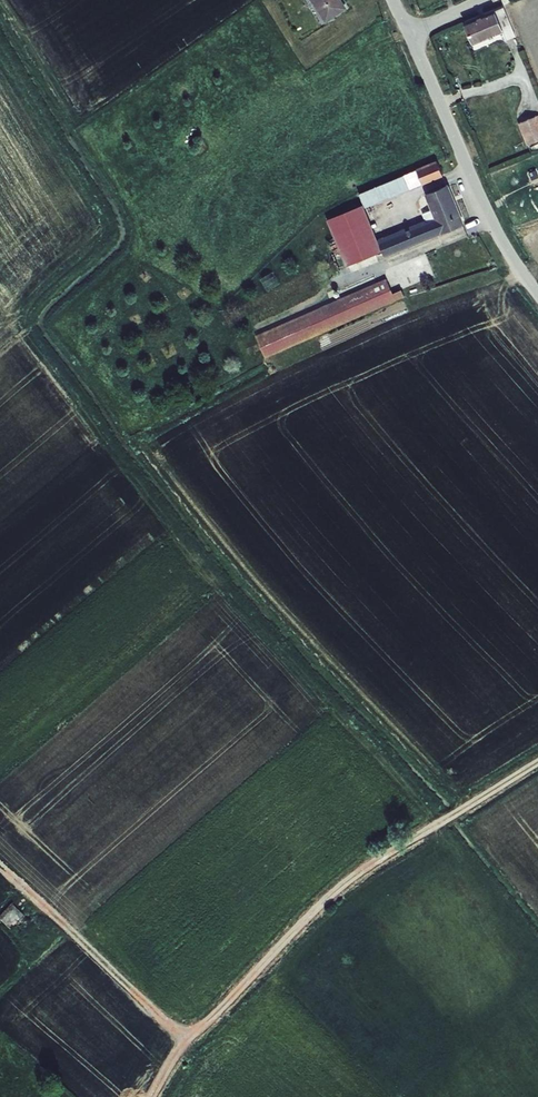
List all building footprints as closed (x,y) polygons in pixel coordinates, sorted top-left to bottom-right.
[(326,23),(347,8),(341,0),(310,0),(326,23)] [(505,41),(516,37),(504,7),(463,22),(473,45),(502,33),(505,41)] [(527,145),(537,141),(537,116),(518,123),(527,145)] [(437,160),(416,168),(416,170),(422,184),(443,176),(437,160)] [(422,184),(416,170),(359,194),(363,206),(364,209),(422,184)] [(529,173),(532,181),(537,178),(537,176),(535,170),(529,173)] [(384,257),(464,224),(448,184),(425,194),(431,210),(435,219),(427,222),(426,220),(424,220),(377,240),(382,252),(384,257)] [(327,220),(346,266),(382,252),(377,240),(364,209),(363,206),(327,220)] [(422,214),(424,220),(426,220),(427,222),(435,219),(431,210),(422,214)] [(255,336),(265,358),(405,297),(401,290),(393,293),(386,279),(255,336)] [(0,908),(0,915),(14,931),(36,912),(17,892),(0,908)]
